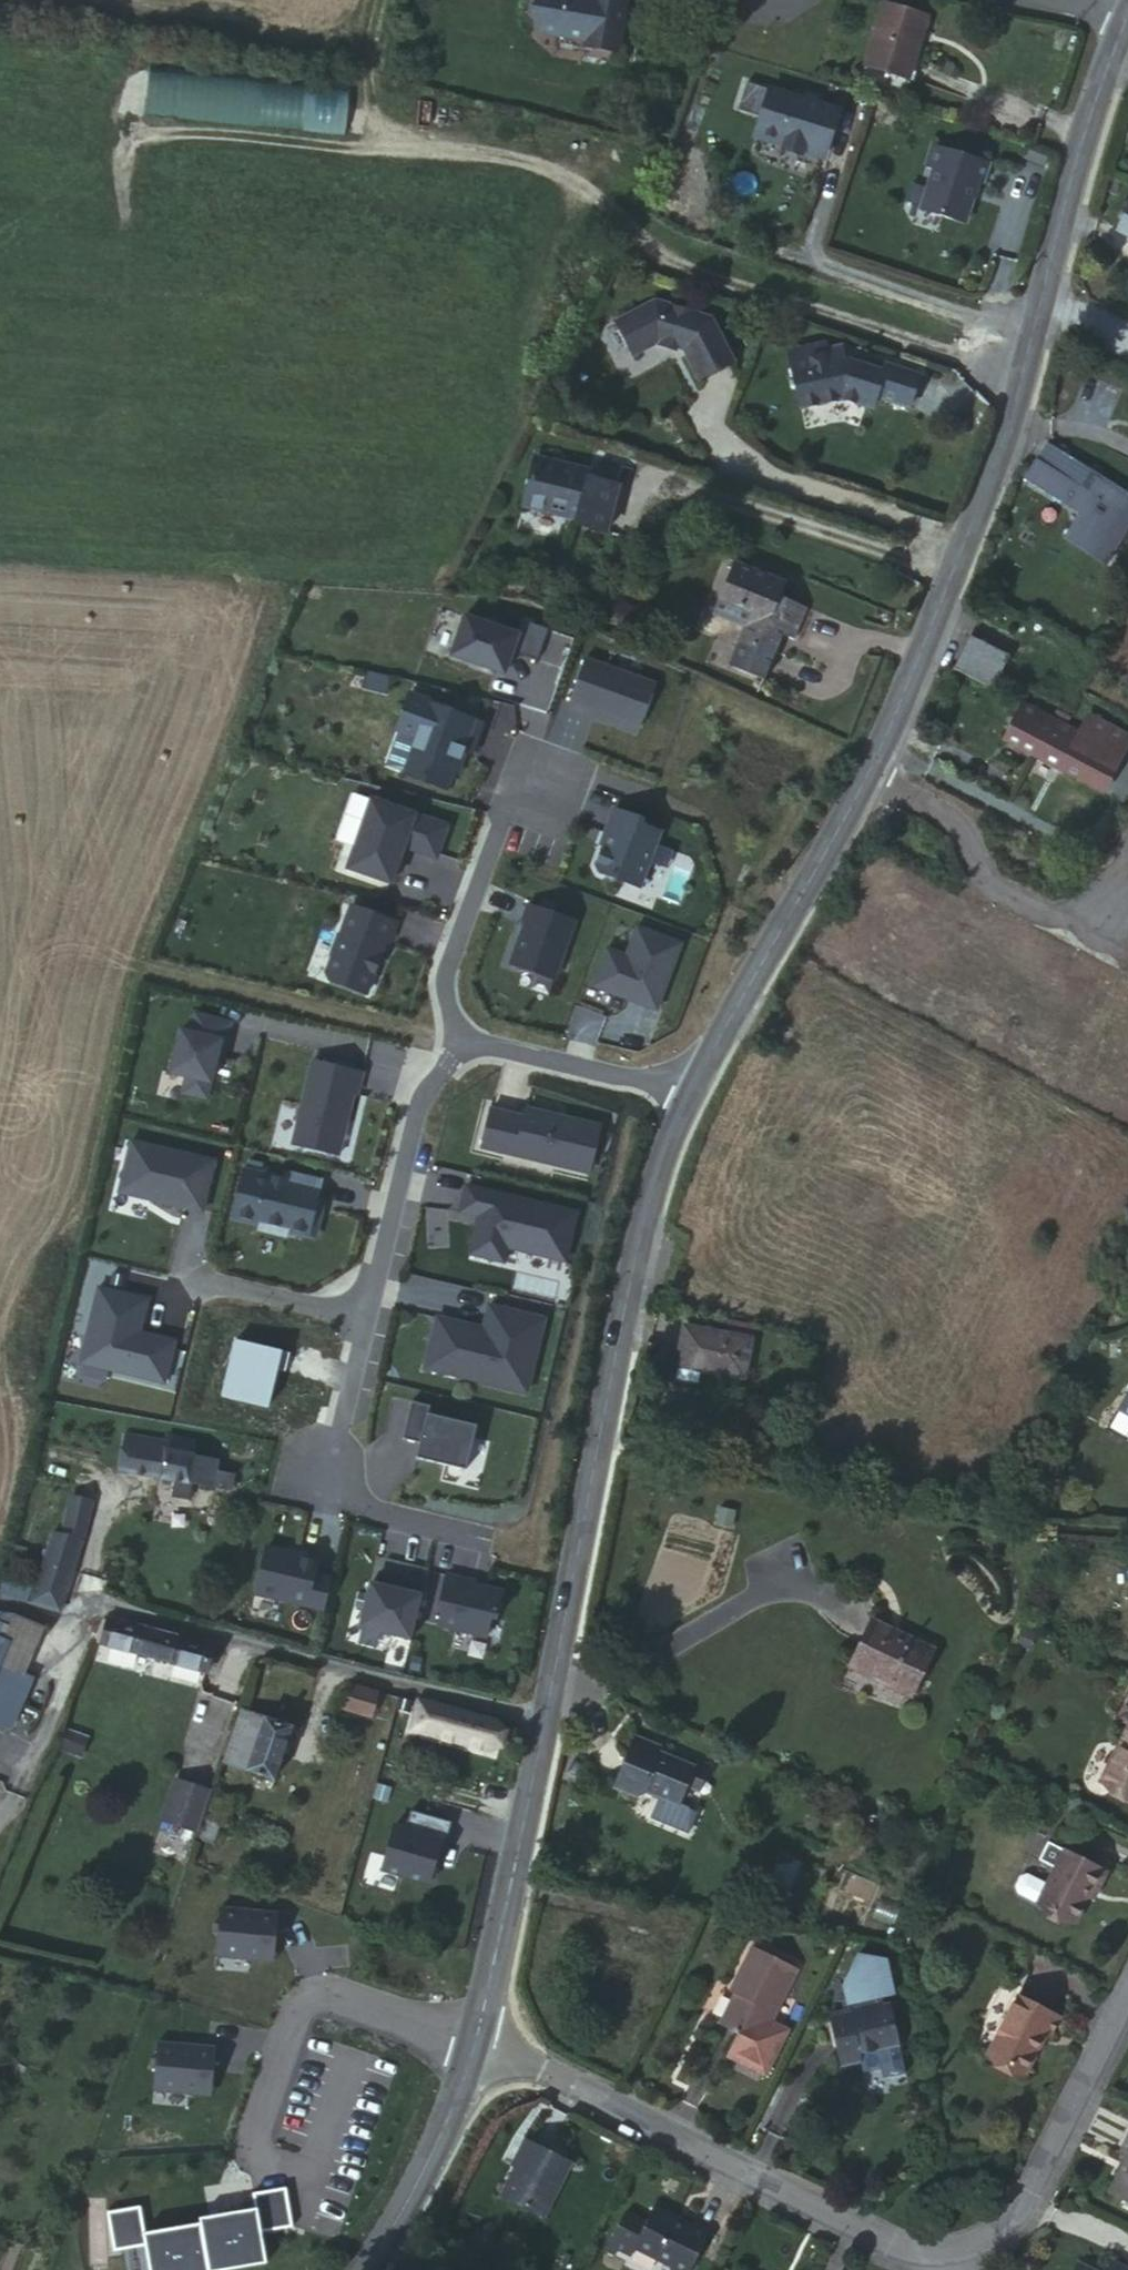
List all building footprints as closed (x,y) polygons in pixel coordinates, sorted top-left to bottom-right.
[(611,52),(620,0),(533,0),(530,17),(534,31),(581,39),(580,46),(611,52)] [(926,17),(884,5),(866,66),(907,79),(926,17)] [(148,72),(144,117),(346,132),(349,87),(148,72)] [(831,111),(740,82),(733,106),(756,114),(752,127),(781,137),(778,145),(795,151),(797,145),(818,152),(831,111)] [(749,136),(778,145),(781,137),(752,127),(749,136)] [(973,181),(979,162),(924,144),(918,163),(925,165),(912,208),(956,221),(969,179),(973,181)] [(795,151),(816,158),(818,152),(797,145),(795,151)] [(1114,228),(1127,235),(1127,202),(1114,228)] [(707,319),(651,301),(611,319),(628,354),(654,341),(680,351),(696,379),(730,362),(707,319)] [(787,358),(797,409),(838,400),(867,410),(871,398),(903,408),(914,376),(880,365),(878,372),(841,360),(839,347),(787,358)] [(1068,415),(1104,430),(1118,395),(1082,381),(1068,415)] [(1105,564),(1127,528),(1127,496),(1046,444),(1025,478),(1079,511),(1063,538),(1105,564)] [(604,532),(616,487),(586,478),(587,472),(534,457),(521,504),(573,518),(572,523),(604,532)] [(795,634),(805,608),(780,598),(786,583),(733,560),(718,600),(748,613),(741,627),(737,636),(773,650),(780,636),(782,629),(795,634)] [(748,613),(718,600),(712,614),(741,627),(748,613)] [(522,631),(467,613),(453,655),(509,674),(522,631)] [(791,642),(795,634),(782,629),(780,636),(791,642)] [(760,681),(773,650),(737,636),(725,666),(760,681)] [(969,639),(953,670),(989,688),(1007,658),(969,639)] [(658,680),(586,655),(570,704),(643,730),(658,680)] [(488,718),(411,689),(396,731),(414,737),(402,775),(450,793),(464,751),(476,756),(488,718)] [(1022,704),(1003,740),(1102,792),(1127,744),(1127,740),(1087,717),(1077,735),(1022,704)] [(450,820),(375,794),(350,867),(396,885),(406,854),(438,864),(450,820)] [(648,817),(614,806),(598,851),(603,853),(597,867),(602,873),(644,888),(664,829),(646,823),(648,817)] [(557,980),(578,919),(532,903),(511,963),(557,980)] [(330,980),(366,993),(374,973),(371,972),(377,957),(379,958),(386,940),(389,941),(397,922),(352,906),(341,935),(339,935),(327,973),(330,980)] [(606,949),(593,987),(630,1001),(632,996),(658,1006),(681,944),(637,927),(626,956),(606,949)] [(213,1103),(231,1019),(194,1010),(191,1028),(180,1026),(170,1074),(184,1077),(180,1094),(213,1103)] [(365,1070),(311,1058),(291,1145),(341,1157),(356,1090),(362,1091),(365,1070)] [(593,1177),(605,1124),(527,1106),(525,1114),(491,1106),(480,1150),(593,1177)] [(205,1215),(217,1158),(133,1139),(120,1196),(205,1215)] [(286,1179),(243,1169),(231,1219),(260,1226),(259,1230),(289,1237),(290,1233),(310,1237),(316,1234),(319,1222),(315,1215),(323,1181),(287,1172),(286,1179)] [(579,1208),(467,1182),(460,1212),(478,1216),(469,1254),(507,1264),(510,1248),(569,1264),(579,1208)] [(439,1316),(427,1367),(527,1391),(545,1317),(491,1305),(484,1334),(476,1333),(477,1325),(439,1316)] [(750,1339),(682,1327),(675,1366),(743,1378),(750,1339)] [(432,1406),(413,1401),(405,1436),(423,1440),(420,1457),(468,1469),(478,1425),(430,1414),(432,1406)] [(180,1453),(182,1440),(166,1438),(166,1441),(127,1436),(121,1471),(177,1480),(191,1483),(230,1490),(232,1476),(215,1471),(218,1459),(216,1459),(180,1453)] [(191,1483),(177,1480),(176,1490),(190,1491),(191,1483)] [(49,1554),(32,1604),(60,1612),(67,1591),(91,1498),(72,1493),(63,1530),(56,1528),(49,1554)] [(323,1557),(267,1543),(255,1594),(326,1611),(334,1576),(320,1573),(323,1557)] [(474,1580),(447,1573),(440,1604),(444,1604),(439,1624),(487,1634),(491,1615),(496,1616),(502,1589),(483,1585),(483,1588),(473,1585),(474,1580)] [(424,1594),(371,1581),(360,1626),(414,1641),(424,1594)] [(95,1642),(207,1673),(214,1646),(105,1617),(95,1642)] [(0,1622),(0,1649),(10,1626),(0,1622)] [(883,1635),(886,1628),(872,1622),(850,1667),(909,1695),(931,1650),(895,1632),(891,1639),(883,1635)] [(895,1632),(886,1628),(883,1635),(891,1639),(895,1632)] [(380,1690),(351,1682),(344,1708),(373,1716),(380,1690)] [(97,1706),(79,1700),(74,1713),(92,1719),(97,1706)] [(489,1750),(497,1722),(421,1702),(413,1730),(489,1750)] [(244,1713),(239,1727),(261,1734),(249,1770),(274,1778),(291,1728),(244,1713)] [(87,1724),(69,1718),(64,1732),(81,1738),(87,1724)] [(1127,1724),(1097,1783),(1127,1799),(1127,1725),(1127,1724)] [(261,1734),(239,1727),(227,1763),(249,1770),(261,1734)] [(685,1786),(692,1768),(655,1753),(658,1747),(636,1737),(616,1788),(636,1796),(647,1791),(660,1797),(651,1818),(688,1833),(697,1812),(678,1804),(685,1786)] [(696,1759),(692,1768),(685,1786),(700,1792),(711,1765),(696,1759)] [(211,1793),(177,1781),(163,1820),(197,1832),(211,1793)] [(214,1843),(229,1798),(216,1794),(202,1839),(214,1843)] [(396,1826),(384,1870),(431,1883),(443,1841),(447,1842),(452,1822),(412,1811),(407,1829),(396,1826)] [(1091,1886),(1096,1889),(1105,1871),(1064,1850),(1046,1885),(1027,1876),(1021,1877),(1016,1887),(1018,1893),(1073,1921),(1086,1894),(1091,1886)] [(779,1859),(769,1886),(783,1891),(780,1898),(785,1900),(798,1866),(779,1859)] [(783,1891),(769,1886),(766,1894),(780,1898),(783,1891)] [(1092,1897),(1096,1889),(1091,1886),(1086,1894),(1092,1897)] [(219,1908),(215,1955),(272,1961),(277,1914),(257,1912),(256,1915),(245,1914),(245,1911),(219,1908)] [(803,1970),(759,1949),(739,1987),(745,1991),(727,2027),(743,2035),(762,2044),(772,2023),(778,2011),(782,2013),(803,1970)] [(853,2012),(883,2005),(882,1998),(894,1995),(886,1961),(859,1953),(847,1985),(852,2009),(853,2012)] [(1057,2017),(1017,1998),(987,2056),(1024,2076),(1044,2033),(1048,2035),(1057,2017)] [(883,2005),(853,2012),(852,2009),(833,2014),(844,2066),(863,2061),(861,2053),(899,2044),(890,2003),(883,2005)] [(772,2023),(762,2044),(782,2055),(793,2034),(772,2023)] [(782,2055),(743,2035),(733,2057),(771,2076),(782,2055)] [(157,2042),(154,2090),(212,2094),(215,2046),(195,2045),(194,2048),(183,2047),(183,2044),(157,2042)] [(518,2169),(531,2144),(525,2141),(512,2166),(518,2169)] [(572,2164),(531,2144),(518,2169),(504,2197),(547,2218),(572,2164)] [(1125,2175),(1121,2173),(1110,2195),(1127,2205),(1127,2168),(1125,2175)] [(110,2211),(116,2249),(147,2243),(152,2269),(227,2269),(272,2263),(265,2230),(294,2224),(287,2188),(253,2193),(256,2208),(201,2216),(202,2223),(147,2233),(143,2206),(110,2211)] [(659,2210),(639,2252),(676,2269),(697,2269),(715,2234),(699,2226),(697,2229),(659,2210)]
